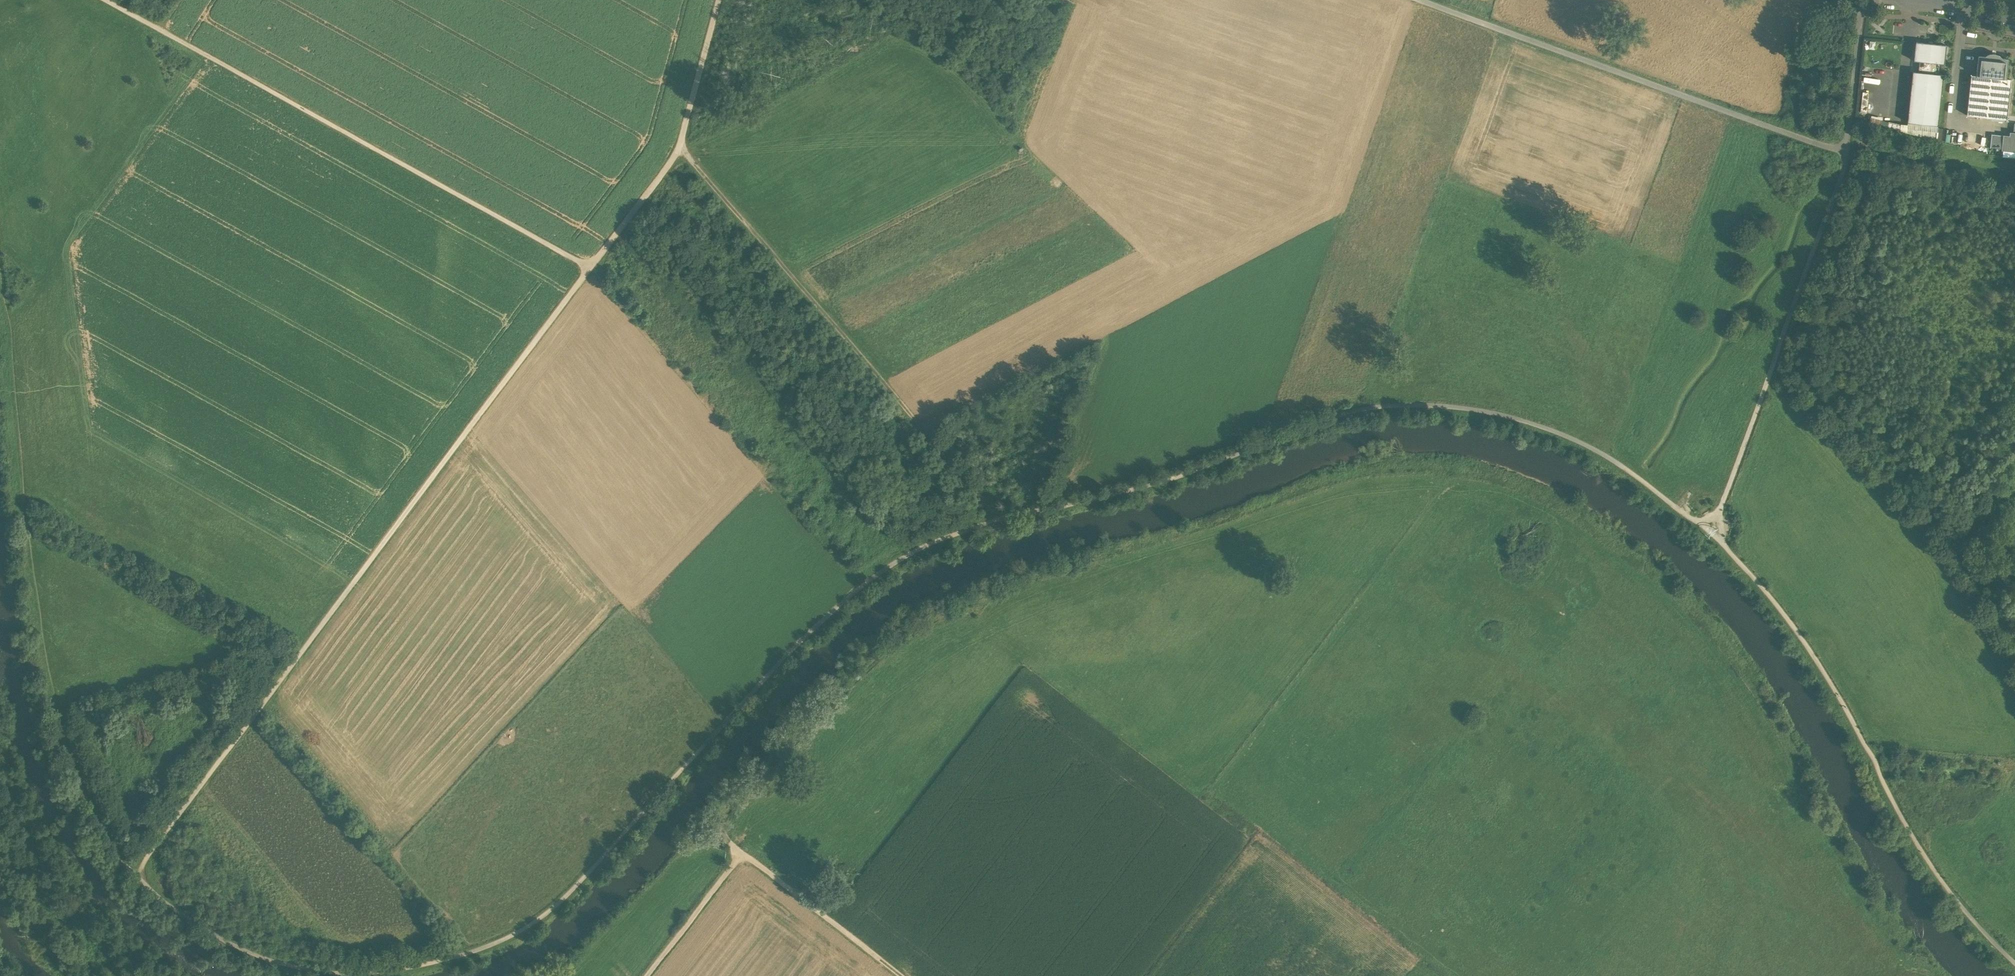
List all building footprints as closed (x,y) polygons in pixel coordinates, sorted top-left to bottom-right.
[(1947,45),(1916,42),(1914,61),(1919,61),(1939,63),(1945,64),(1947,45)] [(1989,54),(1984,56),(1978,56),(1976,76),(2006,79),(2008,59),(2003,58),(1999,55),(1994,54),(1989,54)] [(1939,63),(1919,61),(1918,72),(1938,74),(1939,63)] [(1918,72),(1913,72),(1907,122),(1938,125),(1943,75),(1938,74),(1918,72)] [(1976,76),(1971,75),(1967,115),(2007,119),(2011,79),(2006,79),(1976,76)] [(2010,133),(2009,137),(2003,136),(2002,148),(2002,149),(2014,150),(2014,134),(2010,133)] [(2003,135),(1991,134),(1990,147),(2002,148),(2003,136),(2003,135)]
